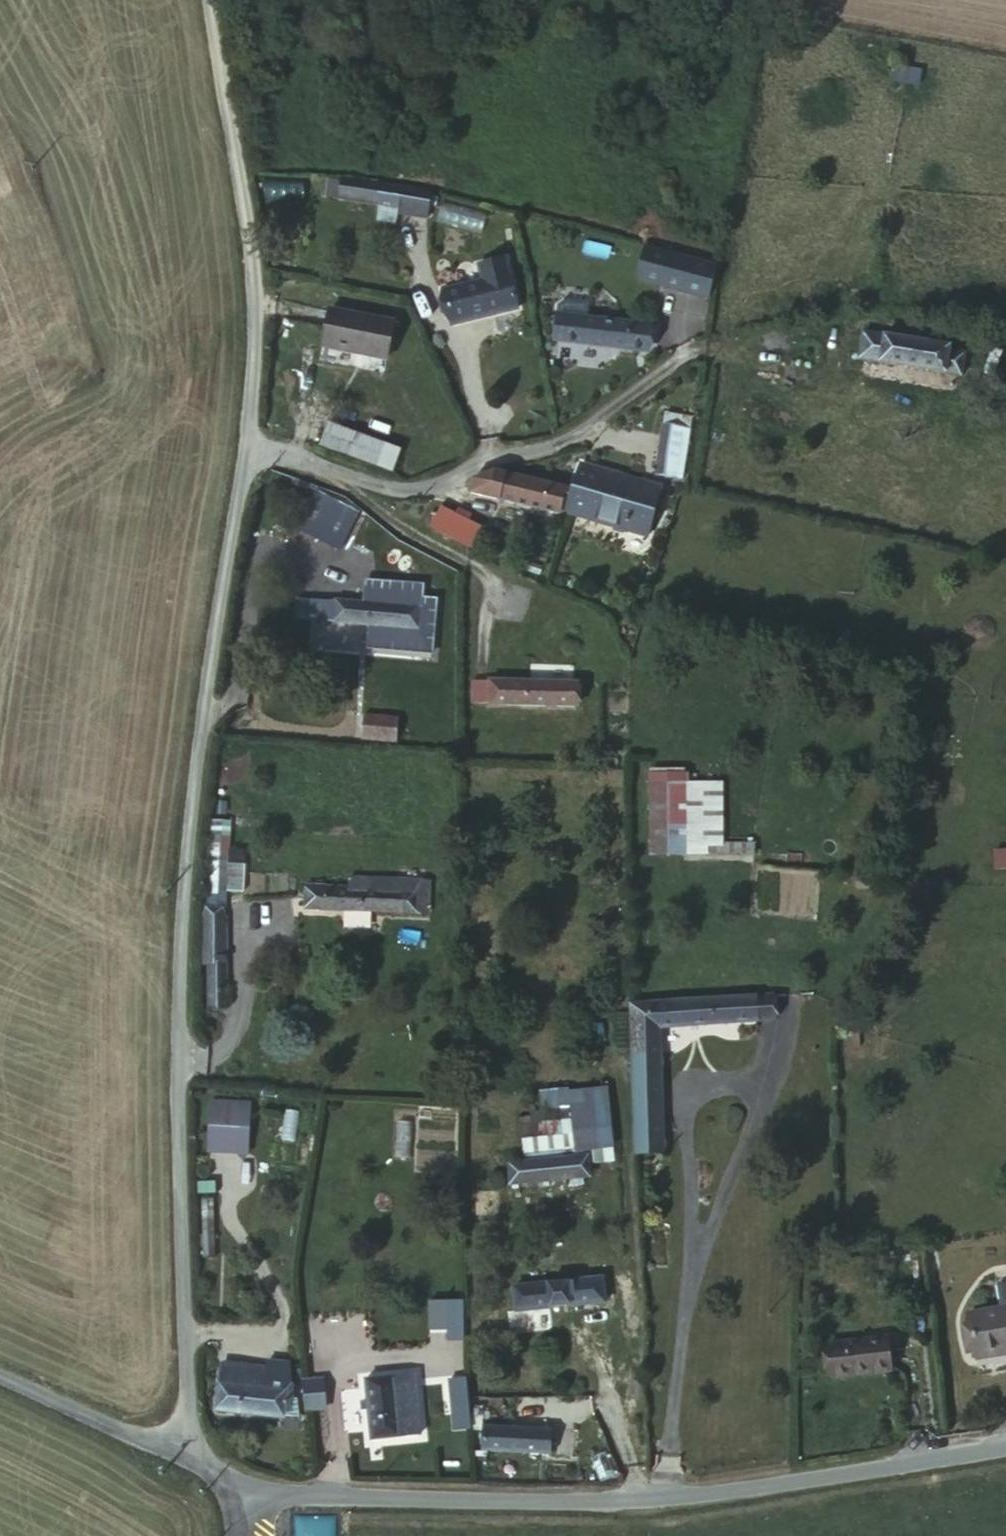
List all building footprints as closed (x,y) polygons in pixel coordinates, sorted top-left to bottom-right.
[(373,185),(329,181),(328,210),(372,214),(373,185)] [(373,185),(372,214),(379,214),(399,216),(429,217),(429,191),(373,185)] [(399,216),(379,214),(378,230),(398,230),(399,216)] [(714,264),(643,249),(636,281),(708,296),(714,264)] [(514,308),(504,259),(478,265),(481,281),(442,289),(448,323),(514,308)] [(616,316),(558,307),(552,339),(646,354),(651,327),(614,321),(616,316)] [(384,332),(326,324),(323,355),(380,363),(384,332)] [(996,383),(998,351),(982,352),(982,336),(940,334),(938,348),(893,347),(892,378),(996,383)] [(687,467),(690,416),(664,412),(660,465),(687,467)] [(393,448),(336,424),(327,446),(383,471),(393,448)] [(568,491),(568,492),(562,509),(561,513),(636,531),(641,509),(625,505),(631,479),(576,464),(568,491)] [(551,507),(556,487),(522,479),(508,474),(501,474),(481,481),(476,486),(479,493),(551,507)] [(647,482),(631,479),(625,505),(641,509),(647,482)] [(568,491),(556,487),(551,507),(562,509),(568,492),(568,491)] [(427,526),(471,547),(483,524),(438,502),(427,526)] [(309,601),(309,634),(328,634),(328,629),(328,602),(309,601)] [(430,604),(328,602),(328,629),(431,631),(430,604)] [(430,604),(431,631),(446,632),(447,604),(430,604)] [(470,705),(487,705),(489,679),(472,678),(470,705)] [(576,708),(578,682),(489,679),(487,705),(576,708)] [(365,718),(365,740),(402,741),(403,719),(365,718)] [(707,844),(723,844),(723,778),(689,778),(689,770),(647,770),(647,854),(707,854),(707,844)] [(223,824),(202,822),(200,859),(221,860),(223,824)] [(1005,867),(1005,844),(992,844),(992,868),(1005,867)] [(331,884),(307,882),(306,911),(420,918),(423,889),(364,885),(353,885),(354,873),(332,872),(331,884)] [(364,873),(364,885),(423,889),(429,889),(431,877),(364,873)] [(306,911),(307,882),(290,880),(288,911),(306,911)] [(423,889),(420,918),(421,923),(438,923),(438,889),(429,889),(423,889)] [(231,905),(201,904),(201,956),(212,957),(212,1014),(231,1014),(231,905)] [(765,1016),(790,1014),(788,989),(764,990),(765,1016)] [(631,1003),(629,1145),(664,1144),(659,1026),(765,1016),(764,990),(631,1003)] [(609,1092),(572,1093),(577,1149),(613,1145),(609,1092)] [(240,1101),(214,1102),(217,1160),(243,1160),(240,1101)] [(561,1161),(528,1164),(529,1182),(563,1179),(561,1161)] [(216,1212),(195,1211),(196,1249),(216,1250),(216,1212)] [(992,1273),(997,1296),(960,1305),(970,1352),(1005,1346),(1005,1271),(992,1273)] [(598,1272),(514,1287),(519,1313),(602,1298),(598,1272)] [(463,1334),(462,1301),(445,1301),(447,1335),(463,1334)] [(829,1377),(889,1368),(883,1334),(824,1342),(829,1377)] [(270,1371),(225,1368),(222,1415),(289,1419),(292,1363),(270,1362),(270,1371)] [(415,1375),(368,1377),(372,1438),(419,1437),(415,1375)] [(447,1430),(468,1429),(467,1378),(447,1378),(447,1430)] [(306,1382),(308,1410),(331,1410),(330,1382),(306,1382)] [(549,1426),(550,1453),(573,1451),(572,1422),(550,1422),(549,1426)] [(483,1454),(550,1453),(549,1426),(483,1426),(483,1454)]
